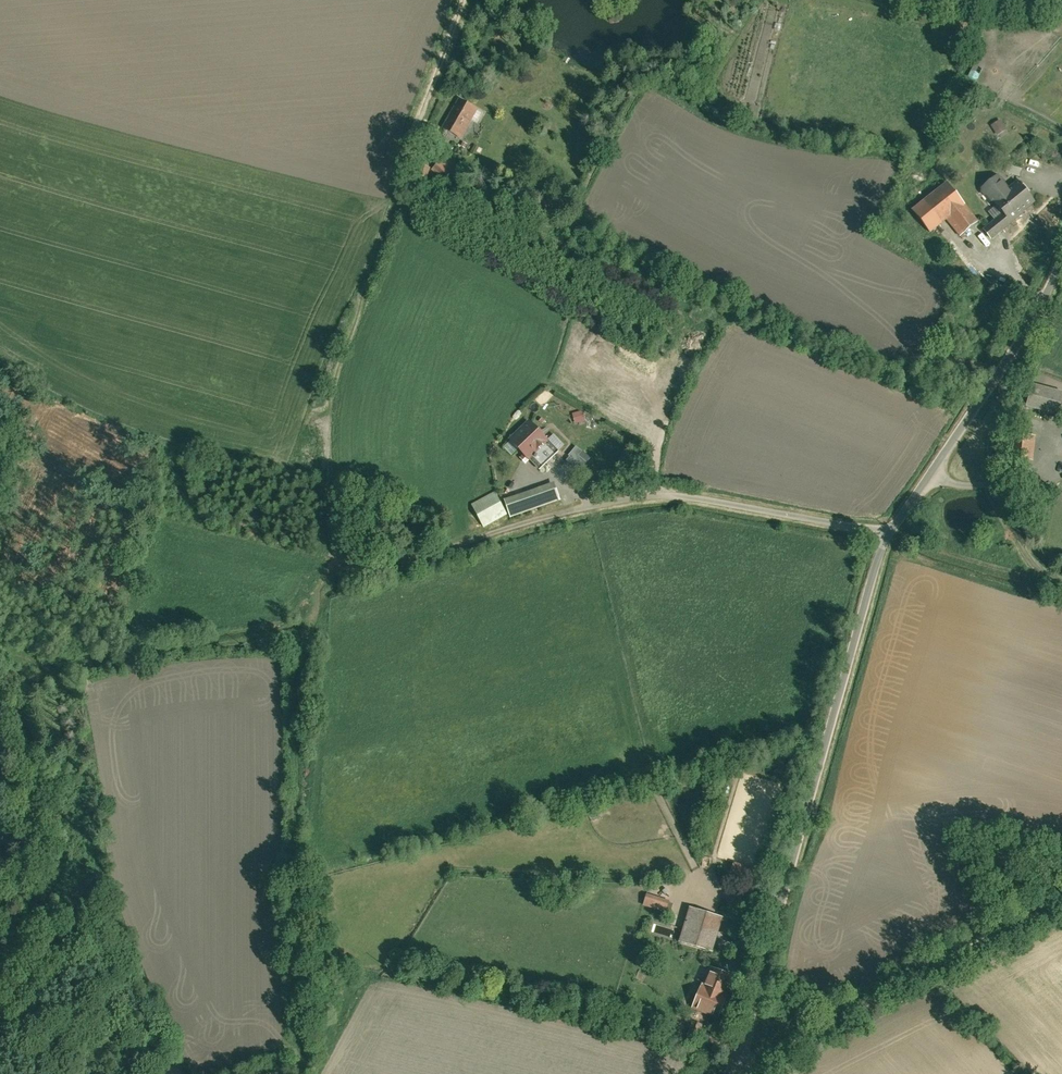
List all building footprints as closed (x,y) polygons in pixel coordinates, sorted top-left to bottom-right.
[(966,78),(976,82),(981,69),(971,65),(966,78)] [(477,113),(457,102),(441,131),(460,142),(477,113)] [(1000,119),(990,124),(996,134),(1006,129),(1000,119)] [(435,173),(432,176),(445,188),(453,180),(449,176),(456,169),(446,160),(435,173)] [(420,181),(424,183),(431,171),(423,167),(416,178),(420,181)] [(981,234),(990,245),(1010,229),(1009,228),(1034,208),(1016,186),(1007,194),(996,181),(980,194),(1001,219),(981,234)] [(965,204),(947,183),(912,211),(931,235),(947,222),(960,238),(980,222),(965,204)] [(1061,409),(1061,396),(1031,387),(1024,411),(1058,421),(1061,409)] [(573,426),(584,422),(581,410),(569,413),(573,426)] [(531,423),(510,444),(539,473),(558,453),(547,442),(548,440),(531,423)] [(1030,461),(1034,435),(1014,433),(1011,458),(1030,461)] [(574,445),(562,459),(576,472),(589,458),(574,445)] [(553,488),(502,505),(508,523),(559,506),(553,488)] [(493,496),(468,509),(481,533),(505,519),(493,496)] [(753,867),(737,862),(731,878),(748,883),(753,867)] [(593,885),(593,883),(585,883),(585,894),(593,895),(593,885)] [(653,908),(657,896),(649,893),(645,906),(653,908)] [(715,950),(725,916),(691,906),(681,940),(715,950)] [(720,1018),(738,976),(711,965),(693,1007),(720,1018)] [(700,1036),(705,1024),(694,1020),(690,1033),(700,1036)]
